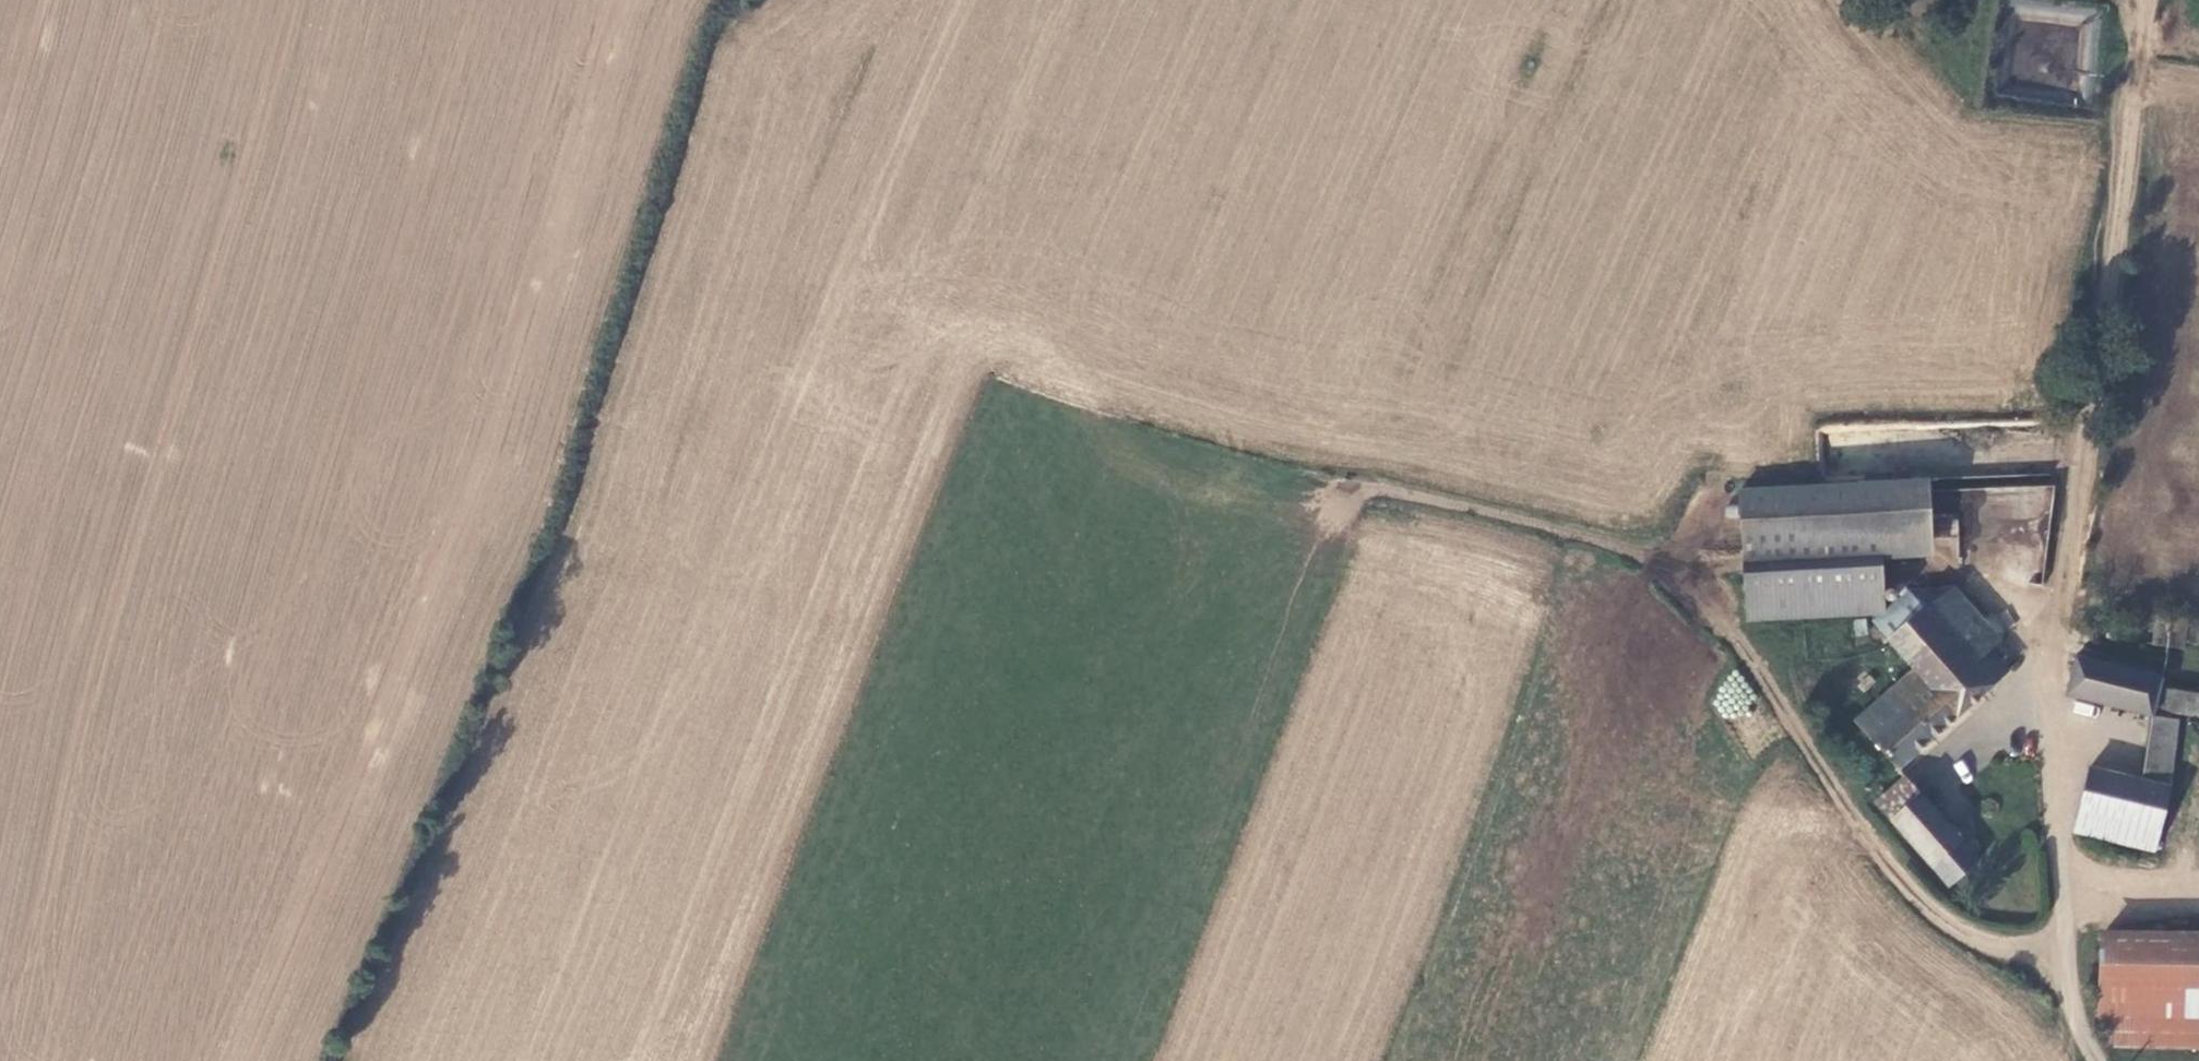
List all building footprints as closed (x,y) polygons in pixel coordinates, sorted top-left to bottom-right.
[(1733,494),(1738,603),(1878,597),(1877,567),(1876,549),(1925,547),(1923,485),(1733,494)] [(1876,549),(1877,567),(1926,565),(1925,547),(1876,549)] [(1862,615),(1871,624),(1910,591),(1889,590),(1862,615)] [(1910,591),(1871,624),(1910,672),(1917,682),(1957,723),(1968,715),(2012,676),(1992,656),(2000,649),(1949,593),(1910,591)] [(2165,617),(2160,643),(2198,651),(2198,623),(2165,617)] [(2172,789),(2186,726),(2198,728),(2198,698),(2167,692),(2169,684),(2081,664),(2074,705),(2158,721),(2146,783),(2172,789)] [(1852,729),(1866,742),(1907,705),(1900,698),(1917,682),(1910,672),(1852,729)] [(1901,774),(1957,723),(1917,682),(1900,698),(1907,705),(1866,742),(1866,747),(1901,774)] [(2092,773),(2079,836),(2158,852),(2172,789),(2146,783),(2092,773)] [(1886,814),(1963,888),(1989,861),(1912,787),(1886,814)] [(2116,1014),(2198,1012),(2198,945),(2109,945),(2116,1014)] [(2124,1053),(2198,1050),(2198,1012),(2116,1014),(2124,1053)]
